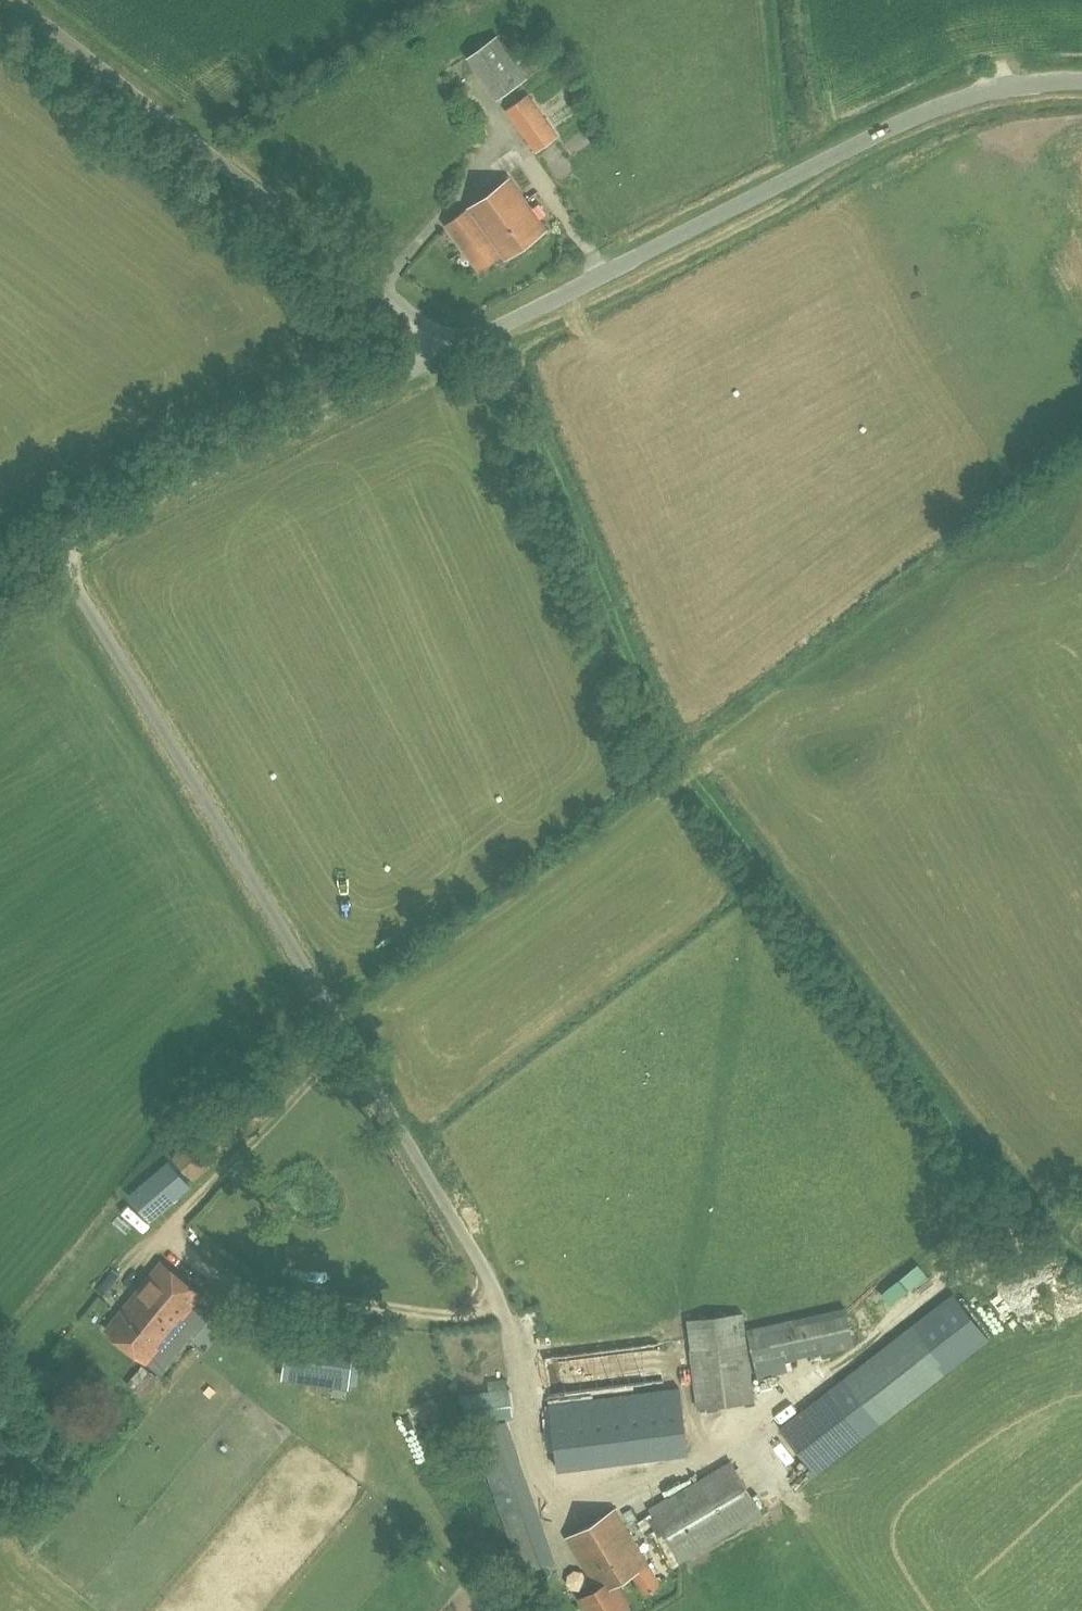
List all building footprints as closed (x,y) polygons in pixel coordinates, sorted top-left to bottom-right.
[(527,78),(497,36),(468,56),(499,99),(527,78)] [(537,153),(561,136),(529,93),(506,111),(537,153)] [(505,259),(547,229),(510,178),(446,224),(479,269),(501,254),(505,259)] [(326,1047),(320,1037),(307,1045),(313,1055),(326,1047)] [(136,1293),(177,1326),(202,1295),(161,1262),(136,1293)] [(177,1326),(136,1293),(106,1329),(147,1363),(177,1326)] [(848,1376),(781,1427),(816,1472),(880,1422),(989,1338),(954,1293),(848,1376)] [(266,1307),(259,1350),(323,1360),(330,1318),(266,1307)] [(786,1359),(814,1353),(854,1345),(846,1308),(749,1329),(759,1377),(788,1371),(786,1359)] [(755,1400),(746,1330),(744,1313),(688,1320),(690,1338),(694,1364),(696,1385),(699,1407),(755,1400)] [(687,1338),(553,1355),(545,1356),(547,1372),(536,1373),(538,1389),(544,1389),(545,1395),(690,1378),(691,1386),(696,1385),(694,1364),(690,1364),(687,1338)] [(334,1383),(356,1381),(355,1362),(332,1364),(334,1383)] [(682,1389),(552,1405),(560,1469),(689,1454),(682,1389)] [(522,1572),(554,1560),(534,1500),(506,1420),(473,1431),(501,1512),(522,1572)] [(731,1460),(649,1509),(681,1563),(764,1515),(731,1460)] [(613,1579),(615,1583),(632,1573),(645,1594),(660,1585),(615,1509),(567,1537),(598,1588),(613,1579)] [(598,1588),(581,1598),(588,1610),(622,1610),(629,1607),(615,1583),(613,1579),(598,1588)]
